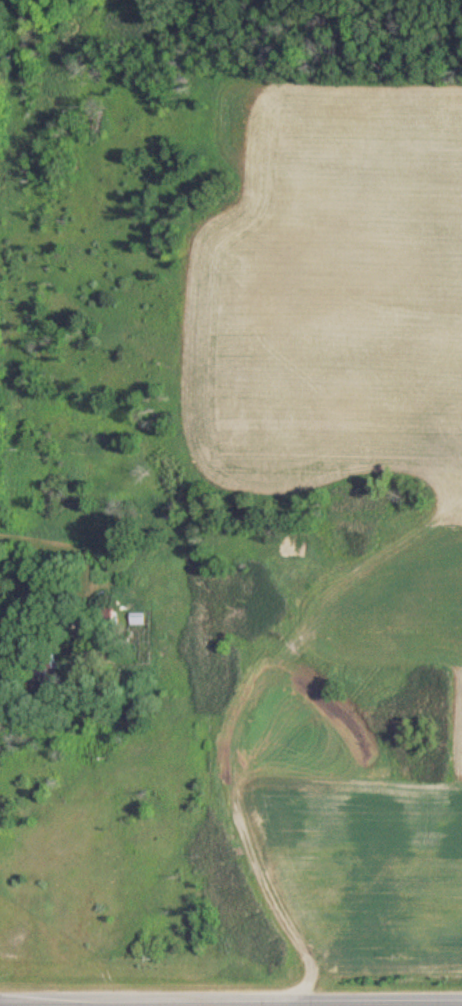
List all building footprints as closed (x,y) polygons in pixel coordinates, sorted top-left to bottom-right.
[(147,626),(147,613),(129,613),(129,626),(147,626)]
